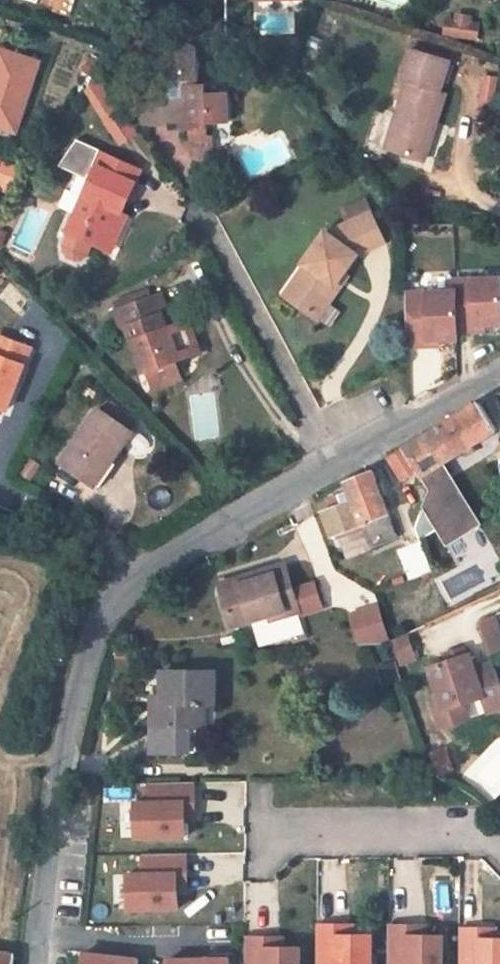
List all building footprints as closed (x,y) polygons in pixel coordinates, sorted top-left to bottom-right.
[(446,17),(446,38),(480,39),(481,17),(446,17)] [(208,124),(229,123),(227,93),(205,94),(204,85),(197,86),(197,50),(180,43),(171,43),(172,63),(163,63),(163,83),(167,83),(167,100),(167,102),(166,102),(167,125),(180,125),(190,133),(191,158),(216,157),(215,131),(207,131),(208,124)] [(171,43),(163,44),(163,63),(172,63),(171,43)] [(16,135),(39,64),(0,51),(0,129),(16,135)] [(448,63),(410,51),(402,80),(407,82),(387,149),(425,161),(445,93),(440,91),(448,63)] [(86,90),(96,106),(113,94),(98,72),(86,90)] [(496,83),(487,81),(483,104),(492,106),(496,83)] [(96,106),(104,119),(118,110),(122,107),(113,94),(96,106)] [(139,100),(139,125),(167,125),(166,102),(167,102),(167,100),(139,100)] [(139,132),(122,107),(118,110),(134,136),(139,132)] [(134,136),(118,110),(104,119),(120,145),(134,136)] [(190,133),(180,125),(180,133),(190,133)] [(77,139),(59,167),(88,180),(90,176),(92,177),(97,165),(95,164),(101,150),(77,139)] [(97,165),(137,183),(142,170),(102,153),(97,165)] [(24,170),(0,163),(0,197),(10,201),(24,170)] [(114,215),(121,218),(137,183),(97,165),(92,177),(67,233),(70,235),(64,248),(64,253),(67,258),(71,262),(76,263),(81,263),(85,261),(88,256),(93,246),(98,248),(114,215)] [(319,321),(338,293),(335,290),(342,280),(357,256),(384,245),(367,205),(355,209),(353,206),(342,212),(347,226),(327,235),(325,233),(302,267),(305,269),(311,272),(298,290),(309,297),(301,309),(319,321)] [(114,215),(98,248),(112,253),(127,220),(121,218),(114,215)] [(292,287),(298,290),(311,272),(305,269),(292,287)] [(455,294),(457,331),(474,331),(474,324),(484,325),(499,325),(499,279),(455,282),(455,294)] [(335,290),(338,293),(345,283),(342,280),(335,290)] [(284,299),(301,309),(309,297),(298,290),(292,287),(284,299)] [(151,296),(147,289),(114,303),(116,309),(151,296)] [(455,294),(406,296),(408,347),(429,346),(429,340),(439,340),(457,339),(457,331),(455,294)] [(162,314),(169,312),(162,295),(113,313),(120,331),(126,329),(149,386),(179,375),(175,363),(187,359),(175,327),(168,330),(162,314)] [(175,326),(169,312),(162,314),(168,330),(175,327),(175,326)] [(175,327),(187,359),(201,354),(189,322),(175,327)] [(24,367),(31,350),(0,338),(0,358),(24,367)] [(8,411),(24,367),(0,358),(0,409),(8,411)] [(181,382),(179,375),(149,386),(152,393),(181,382)] [(111,403),(104,413),(129,431),(136,420),(111,403)] [(463,451),(473,446),(494,432),(478,404),(459,414),(403,449),(417,471),(428,489),(423,508),(446,546),(479,525),(478,523),(442,465),(463,451)] [(133,434),(129,431),(104,413),(97,409),(60,466),(93,488),(107,466),(110,468),(133,434)] [(473,446),(463,451),(466,457),(476,451),(473,446)] [(389,457),(388,457),(402,479),(417,471),(403,449),(389,457)] [(324,512),(334,537),(362,526),(371,548),(398,538),(372,470),(346,483),(349,491),(329,499),(333,509),(324,512)] [(433,573),(423,548),(409,553),(419,579),(433,573)] [(255,581),(222,592),(233,628),(254,622),(257,633),(274,627),(272,623),(295,615),(300,614),(293,591),(284,564),(252,574),(255,581)] [(220,584),(222,592),(255,581),(252,574),(220,584)] [(318,583),(293,591),(300,614),(325,606),(318,583)] [(372,601),(342,612),(352,642),(382,632),(372,601)] [(301,637),(295,615),(272,623),(274,627),(279,644),(301,637)] [(491,655),(499,652),(499,625),(496,616),(479,622),(491,655)] [(391,644),(396,660),(411,654),(403,630),(388,636),(391,644)] [(141,638),(129,638),(129,646),(141,646),(141,638)] [(391,658),(380,661),(383,672),(394,669),(391,658)] [(430,672),(439,698),(444,714),(464,708),(484,701),(489,716),(499,712),(499,684),(494,667),(475,673),(470,658),(430,672)] [(216,707),(217,672),(163,672),(162,705),(152,705),(151,754),(206,753),(207,707),(216,707)] [(469,723),(464,708),(444,714),(439,698),(432,701),(442,732),(469,723)] [(196,783),(151,784),(152,803),(136,804),(137,838),(187,837),(187,820),(186,804),(197,804),(196,783)] [(197,804),(186,804),(187,820),(197,820),(197,804)] [(144,873),(129,873),(130,908),(179,908),(179,891),(179,874),(189,874),(189,853),(144,854),(144,873)] [(189,874),(179,874),(179,891),(189,891),(189,874)] [(318,926),(317,963),(372,963),(372,937),(355,937),(339,937),(339,926),(318,926)] [(355,926),(339,926),(339,937),(355,937),(355,926)] [(389,928),(389,963),(443,963),(444,939),(426,938),(410,938),(410,928),(389,928)] [(427,928),(410,928),(410,938),(426,938),(427,928)] [(246,936),(246,963),(301,963),(301,947),(284,947),(267,946),(268,936),(246,936)] [(284,937),(268,936),(267,946),(284,947),(284,937)] [(460,949),(460,963),(499,963),(499,960),(497,960),(480,959),(480,949),(460,949)] [(497,949),(480,949),(480,959),(497,960),(497,949)] [(139,958),(84,952),(83,963),(138,963),(139,958)] [(14,956),(0,953),(0,963),(13,963),(14,956)]
